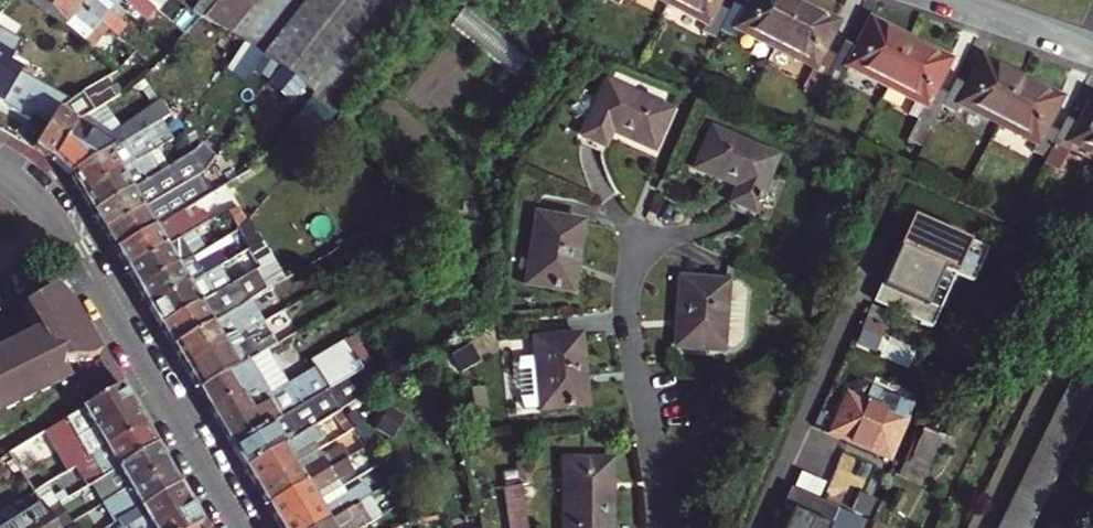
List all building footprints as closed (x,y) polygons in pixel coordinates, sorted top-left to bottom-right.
[(96,22),(70,0),(33,0),(91,48),(106,29),(104,28),(100,24),(101,23),(98,20),(96,22)] [(116,5),(110,0),(70,0),(96,22),(98,20),(101,23),(116,5)] [(144,0),(110,0),(116,5),(124,12),(130,4),(146,17),(153,8),(144,0)] [(231,33),(258,0),(218,0),(205,16),(231,33)] [(384,0),(307,0),(266,52),(314,90),(384,0)] [(718,8),(722,0),(655,0),(708,27),(704,35),(718,42),(721,34),(731,15),(718,8)] [(826,53),(839,26),(787,0),(756,0),(748,14),(735,8),(731,15),(721,34),(735,41),(740,32),(817,70),(813,80),(827,86),(834,72),(840,59),(826,53)] [(518,71),(531,55),(468,3),(455,19),(518,71)] [(876,81),(881,70),(896,36),(874,26),(861,53),(847,45),(840,59),(834,72),(849,79),(853,70),(876,81)] [(21,72),(9,65),(21,44),(0,32),(0,104),(2,105),(21,72)] [(947,95),(933,88),(946,61),(896,36),(881,70),(876,81),(924,105),(920,114),(933,121),(941,106),(947,95)] [(1060,132),(1046,126),(1059,99),(982,61),(969,87),(954,80),(947,95),(941,106),(955,114),(960,105),(1037,143),(1033,152),(1046,159),(1060,132)] [(35,149),(55,161),(76,130),(80,123),(134,91),(128,81),(104,95),(103,92),(91,99),(88,94),(59,110),(35,149)] [(612,135),(654,152),(670,113),(604,85),(581,138),(601,147),(609,130),(614,132),(612,135)] [(15,138),(35,149),(59,110),(41,99),(15,138)] [(1080,126),(1066,119),(1060,132),(1046,159),(1042,167),(1057,174),(1072,144),(1092,155),(1092,101),(1080,126)] [(123,145),(138,137),(170,117),(161,102),(113,138),(123,145)] [(55,161),(71,176),(120,147),(92,134),(91,136),(76,130),(55,161)] [(754,213),(776,160),(711,131),(695,170),(735,187),(736,185),(741,187),(734,205),(754,213)] [(71,176),(82,194),(148,155),(138,137),(123,145),(120,147),(71,176)] [(82,194),(94,213),(147,182),(139,170),(152,162),(148,155),(82,194)] [(94,213),(104,232),(175,190),(182,186),(171,168),(147,182),(94,213)] [(116,251),(174,216),(186,209),(175,190),(104,232),(116,251)] [(116,251),(127,270),(194,231),(207,223),(200,210),(179,224),(174,216),(116,251)] [(514,296),(558,291),(555,258),(557,258),(553,222),(506,226),(514,296)] [(260,268),(270,262),(246,223),(237,233),(255,261),(260,268)] [(882,293),(927,313),(944,274),(970,286),(983,256),(913,224),(882,293)] [(138,289),(192,257),(205,249),(194,231),(127,270),(138,289)] [(192,257),(196,265),(218,252),(214,244),(205,249),(192,257)] [(203,277),(225,263),(218,252),(196,265),(192,257),(138,289),(149,308),(203,277)] [(149,308),(161,327),(214,296),(260,268),(255,261),(232,274),(230,271),(208,284),(203,277),(149,308)] [(203,277),(208,284),(230,271),(225,263),(203,277)] [(742,354),(751,346),(754,297),(746,288),(688,284),(686,320),(689,320),(687,355),(731,357),(731,353),(742,354)] [(3,415),(60,387),(59,385),(61,384),(63,381),(64,377),(63,372),(61,369),(61,364),(87,362),(100,355),(68,301),(56,288),(24,307),(44,339),(38,344),(37,346),(37,349),(34,350),(30,340),(28,341),(28,338),(26,339),(26,338),(0,351),(0,416),(3,415)] [(161,327),(173,348),(233,312),(245,305),(241,299),(235,303),(232,298),(220,305),(214,296),(161,327)] [(233,312),(239,321),(256,311),(251,302),(245,305),(233,312)] [(198,391),(236,368),(258,355),(253,347),(271,336),(270,333),(291,320),(285,310),(264,323),(186,369),(198,391)] [(173,348),(186,369),(264,323),(256,311),(239,321),(233,312),(173,348)] [(258,355),(265,351),(276,344),(271,336),(253,347),(258,355)] [(541,411),(585,407),(581,373),(584,372),(580,336),(533,341),(534,352),(518,353),(517,365),(519,392),(524,403),(539,401),(541,411)] [(198,391),(232,448),(294,411),(299,410),(359,373),(362,371),(346,344),(313,364),(318,373),(287,390),(265,351),(258,355),(236,368),(198,391)] [(1085,351),(1079,364),(1092,371),(1092,355),(1085,351)] [(1043,368),(1067,378),(1073,365),(1050,355),(1043,368)] [(1079,364),(1078,367),(1092,373),(1092,371),(1079,364)] [(1078,367),(1073,377),(1092,386),(1092,373),(1078,367)] [(232,448),(245,469),(317,426),(337,415),(344,410),(347,408),(339,394),(363,380),(359,373),(299,410),(294,411),(232,448)] [(107,395),(120,388),(112,374),(99,382),(107,395)] [(1092,403),(1092,386),(1073,377),(1066,390),(1092,403)] [(63,451),(132,408),(120,388),(107,395),(65,421),(36,438),(48,459),(63,451)] [(1092,404),(1092,403),(1066,390),(1060,404),(1087,417),(1092,404)] [(838,436),(888,457),(904,421),(855,398),(838,436)] [(1082,428),(1087,417),(1060,404),(1055,416),(1082,428)] [(60,479),(82,465),(143,427),(132,408),(63,451),(48,459),(60,479)] [(349,435),(357,431),(344,410),(337,415),(349,435)] [(1075,441),(1082,428),(1055,416),(1049,428),(1075,441)] [(924,425),(905,477),(930,486),(949,434),(924,425)] [(257,488),(295,466),(291,460),(314,447),(325,440),(317,426),(245,469),(257,488)] [(82,465),(94,484),(156,447),(143,427),(82,465)] [(1070,453),(1075,441),(1049,428),(1043,441),(1070,453)] [(1064,466),(1070,453),(1043,441),(1037,453),(1064,466)] [(257,488),(268,508),(330,471),(351,459),(343,446),(320,459),(317,454),(295,466),(257,488)] [(105,503),(115,497),(167,466),(156,447),(94,484),(105,503)] [(291,460),(295,466),(317,454),(318,453),(314,447),(291,460)] [(1058,478),(1064,466),(1037,453),(1031,465),(1058,478)] [(611,495),(609,495),(608,462),(564,462),(564,527),(612,527),(611,495)] [(1051,492),(1058,478),(1031,465),(1025,479),(1051,492)] [(111,512),(117,523),(179,486),(167,466),(115,497),(105,503),(111,512)] [(268,508),(279,526),(317,503),(313,497),(337,483),(330,471),(268,508)] [(1019,490),(1046,503),(1051,492),(1025,479),(1019,490)] [(313,497),(317,503),(340,489),(337,483),(313,497)] [(190,505),(179,486),(117,523),(120,527),(151,527),(190,505)] [(47,514),(58,507),(46,488),(35,495),(43,507),(47,514)] [(522,488),(505,490),(511,527),(528,527),(522,488)] [(280,527),(319,527),(352,509),(369,499),(362,489),(346,498),(340,489),(317,503),(279,526),(280,527)] [(1040,516),(1046,503),(1019,490),(1013,503),(1040,516)] [(798,515),(793,527),(837,527),(844,514),(797,493),(789,511),(798,515)] [(1034,527),(1040,516),(1013,503),(1007,516),(1034,527)] [(202,524),(190,505),(151,527),(195,527),(202,524)] [(47,514),(43,507),(11,527),(56,527),(47,514)] [(70,527),(58,507),(47,514),(56,527),(68,527),(70,527)] [(359,521),(352,509),(319,527),(347,527),(359,521)] [(1007,516),(1002,527),(1034,527),(1007,516)]
